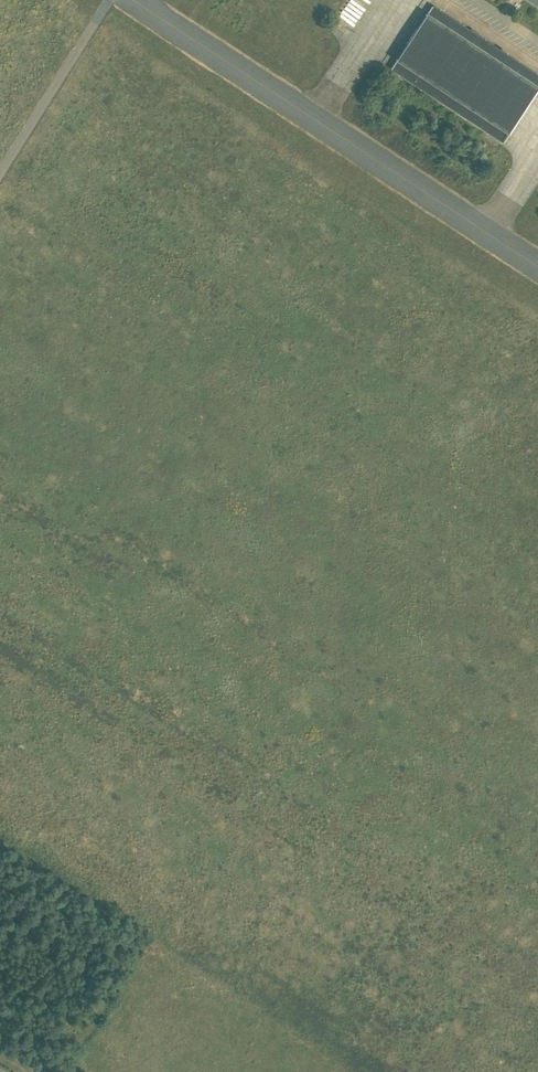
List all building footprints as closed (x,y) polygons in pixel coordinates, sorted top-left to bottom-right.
[(503,142),(537,90),(537,75),(432,5),(391,69),(503,142)]
